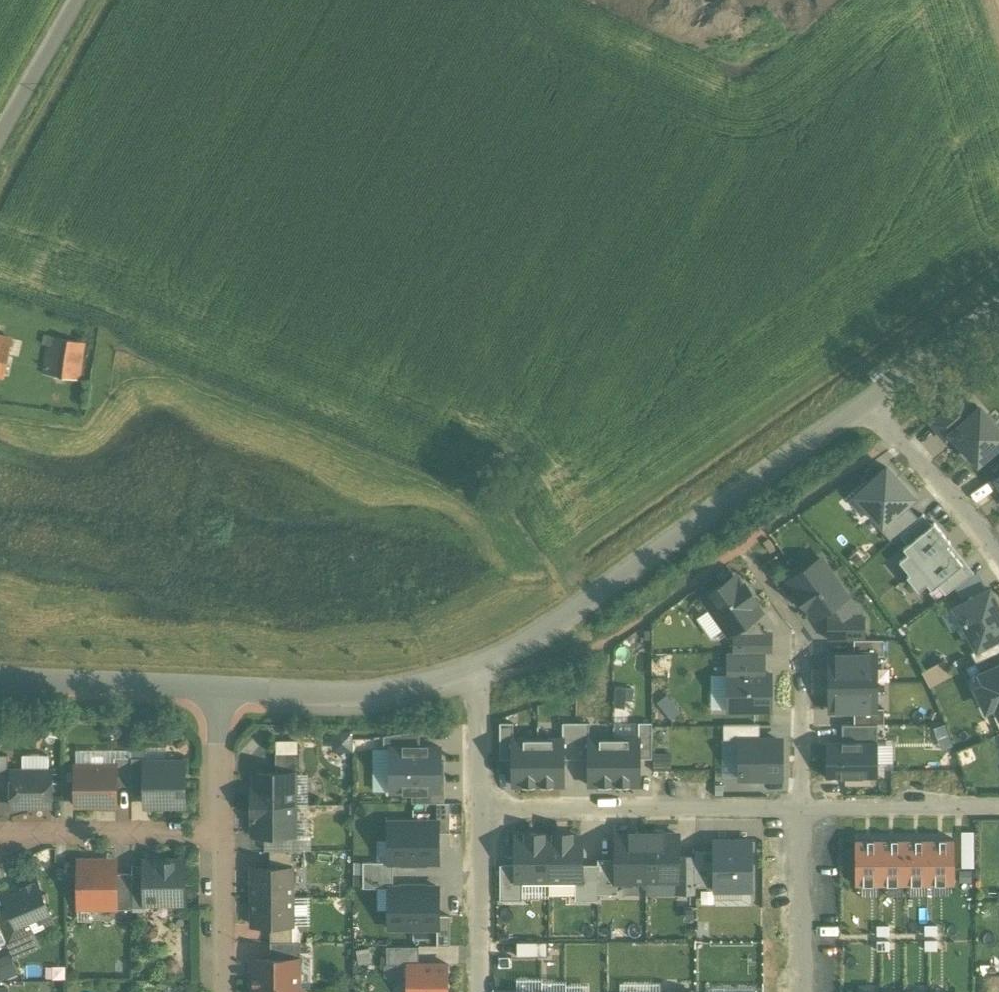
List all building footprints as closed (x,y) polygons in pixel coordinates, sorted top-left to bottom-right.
[(84,343),(50,336),(44,374),(78,380),(84,343)] [(4,376),(12,339),(0,337),(0,375),(4,376)] [(952,434),(951,433),(972,414),(959,399),(932,423),(945,439),(952,434)] [(977,464),(998,445),(998,430),(980,408),(972,414),(951,433),(952,434),(977,464)] [(881,524),(882,525),(906,504),(914,497),(886,466),(855,495),(881,524)] [(906,504),(882,525),(881,524),(878,527),(892,542),(899,535),(918,518),(906,504)] [(931,525),(923,514),(918,518),(899,535),(907,544),(931,525)] [(950,542),(934,522),(931,525),(907,544),(903,547),(908,553),(899,560),(910,573),(947,545),(950,542)] [(962,563),(947,545),(910,573),(907,576),(918,590),(927,583),(931,589),(937,584),(962,563)] [(807,605),(816,617),(826,610),(839,601),(846,595),(820,558),(789,580),(799,592),(796,594),(805,607),(807,605)] [(954,587),(971,575),(962,563),(937,584),(945,594),(954,587)] [(985,591),(975,572),(971,575),(954,587),(960,599),(967,596),(969,599),(985,591)] [(735,576),(705,598),(730,633),(733,631),(754,617),(760,612),(753,602),(756,600),(745,584),(742,586),(735,576)] [(989,588),(985,591),(969,599),(942,613),(951,631),(964,625),(976,649),(998,637),(998,606),(989,588)] [(839,601),(826,610),(830,616),(830,617),(850,617),(839,601)] [(771,634),(765,634),(754,617),(733,631),(735,634),(735,652),(763,652),(770,652),(771,634)] [(863,640),(863,617),(850,617),(830,617),(829,617),(829,640),(854,640),(863,640)] [(976,649),(970,652),(976,663),(998,651),(998,637),(976,649)] [(764,674),(764,673),(763,652),(735,652),(728,653),(728,674),(764,674)] [(829,654),(829,682),(876,682),(876,655),(876,654),(854,654),(829,654)] [(981,674),(986,685),(978,689),(987,707),(995,703),(998,712),(998,666),(981,674)] [(728,709),(771,709),(771,673),(764,673),(764,674),(728,674),(728,709)] [(876,682),(829,682),(829,709),(854,709),(876,709),(876,708),(876,682)] [(513,758),(513,740),(513,722),(500,722),(500,758),(513,758)] [(576,722),(564,722),(564,740),(564,758),(576,758),(576,722)] [(589,722),(576,722),(576,758),(589,758),(589,739),(589,722)] [(637,722),(638,738),(638,758),(652,758),(651,722),(637,722)] [(724,739),(739,739),(760,739),(760,724),(724,724),(724,739)] [(383,736),(384,748),(390,748),(390,747),(420,747),(419,730),(383,736)] [(352,750),(352,731),(333,731),(333,742),(341,750),(352,750)] [(614,783),(638,783),(638,758),(638,738),(613,739),(614,783)] [(590,783),(614,783),(613,739),(589,739),(589,758),(590,783)] [(740,778),(739,739),(724,739),(722,739),(722,778),(740,778)] [(740,778),(777,778),(777,765),(781,765),(781,752),(777,752),(777,739),(760,739),(739,739),(740,778)] [(275,740),(275,752),(297,752),(297,740),(275,740)] [(513,783),(539,783),(538,740),(513,740),(513,758),(513,783)] [(539,783),(564,782),(564,758),(564,740),(538,740),(539,783)] [(842,742),(826,742),(826,777),(878,777),(877,741),(842,742)] [(440,791),(440,746),(420,747),(390,747),(390,748),(390,791),(440,791)] [(390,791),(390,748),(384,748),(374,748),(374,791),(390,791)] [(75,749),(75,765),(114,765),(114,757),(131,757),(131,749),(75,749)] [(297,752),(275,752),(275,773),(293,773),(293,774),(300,774),(300,752),(297,752)] [(48,755),(22,755),(22,771),(48,771),(48,755)] [(131,757),(114,757),(114,765),(116,765),(116,790),(119,785),(131,785),(131,757)] [(145,757),(131,757),(131,785),(131,793),(145,793),(145,763),(145,757)] [(183,762),(145,763),(145,793),(146,805),(183,804),(183,762)] [(114,765),(75,765),(76,805),(116,805),(116,790),(116,765),(114,765)] [(0,771),(0,792),(8,792),(8,771),(0,771)] [(22,771),(11,771),(11,805),(51,805),(51,771),(48,771),(22,771)] [(275,773),(253,773),(253,788),(252,788),(252,805),(294,805),(293,774),(293,773),(275,773)] [(300,774),(293,774),(294,805),(308,804),(308,774),(300,774)] [(436,821),(438,821),(438,833),(450,833),(449,803),(436,803),(436,821)] [(308,804),(294,805),(294,835),(263,835),(264,850),(311,850),(311,834),(308,834),(308,804)] [(294,805),(252,805),(252,822),(253,822),(253,835),(263,835),(294,835),(294,805)] [(413,821),(389,821),(389,862),(389,863),(393,863),(413,862),(413,821)] [(438,833),(438,821),(436,821),(413,821),(413,862),(438,862),(438,833)] [(548,879),(548,837),(543,837),(543,833),(527,833),(527,837),(516,837),(516,865),(516,879),(522,879),(548,879)] [(575,879),(581,879),(581,864),(581,837),(571,837),(571,833),(555,833),(555,837),(548,837),(548,879),(575,879)] [(646,881),(646,833),(630,833),(630,835),(616,835),(616,858),(616,881),(617,881),(646,881)] [(678,857),(678,835),(663,835),(662,833),(646,833),(646,881),(677,880),(679,880),(678,857)] [(858,839),(855,839),(855,884),(876,884),(876,839),(872,839),(872,844),(858,844),(858,839)] [(876,839),(876,884),(902,884),(901,840),(896,840),(896,844),(882,844),(882,839),(876,839)] [(901,840),(902,884),(925,884),(925,839),(920,839),(920,843),(906,844),(906,839),(901,840)] [(925,839),(925,884),(954,883),(954,839),(944,839),(944,843),(930,844),(930,839),(925,839)] [(715,890),(751,889),(750,840),(715,841),(715,850),(715,887),(715,890)] [(715,887),(715,850),(695,851),(695,887),(715,887)] [(292,851),(270,851),(270,868),(292,868),(292,866),(292,851)] [(304,851),(292,851),(292,866),(304,866),(304,851)] [(679,880),(677,880),(677,893),(695,892),(695,887),(695,857),(678,857),(679,880)] [(616,881),(616,858),(597,858),(597,864),(598,894),(617,894),(617,881),(616,881)] [(116,861),(78,861),(78,907),(115,907),(116,906),(116,873),(116,861)] [(184,861),(144,861),(144,865),(144,895),(144,903),(184,903),(184,861)] [(393,863),(389,863),(389,862),(363,862),(363,874),(393,874),(393,863)] [(598,894),(597,864),(581,864),(581,879),(575,879),(575,895),(575,900),(597,900),(598,894)] [(144,865),(131,865),(131,873),(132,873),(132,895),(144,895),(144,865)] [(500,900),(522,900),(522,879),(516,879),(516,865),(500,865),(500,900)] [(270,868),(252,868),(252,897),(292,896),(292,868),(270,868)] [(131,873),(116,873),(116,906),(115,907),(115,909),(132,909),(132,895),(132,873),(131,873)] [(393,874),(363,874),(363,888),(389,888),(389,887),(393,886),(393,874)] [(575,879),(548,879),(549,895),(575,895),(575,879)] [(36,880),(3,894),(9,907),(19,933),(20,932),(32,927),(34,931),(45,927),(43,923),(52,919),(36,880)] [(677,880),(646,881),(646,894),(677,894),(677,893),(677,880)] [(389,928),(414,928),(413,886),(393,886),(389,887),(389,888),(389,928)] [(438,886),(413,886),(414,928),(437,928),(438,928),(438,916),(438,886)] [(292,896),(252,897),(252,925),(270,925),(292,925),(292,896)] [(310,896),(292,896),(292,925),(310,925),(310,896)] [(0,911),(0,927),(7,943),(9,942),(22,936),(20,932),(19,933),(9,907),(0,911)] [(438,916),(438,928),(437,928),(437,946),(450,946),(450,915),(438,916)] [(292,925),(270,925),(270,942),(292,942),(292,925)] [(32,927),(20,932),(22,936),(9,942),(11,946),(15,945),(18,953),(40,944),(34,931),(32,927)] [(15,945),(11,946),(9,942),(7,943),(12,956),(18,953),(15,945)] [(292,942),(270,942),(270,959),(297,959),(297,960),(300,960),(300,942),(292,942)] [(547,942),(517,942),(517,956),(547,956),(547,942)] [(408,965),(408,963),(419,963),(419,946),(387,946),(387,965),(408,965)] [(9,950),(0,954),(0,959),(6,974),(15,969),(9,950)] [(270,959),(252,959),(252,988),(297,988),(297,960),(297,959),(270,959)] [(447,963),(419,963),(408,963),(408,965),(408,991),(447,991),(447,963)] [(620,991),(659,991),(659,981),(620,981),(620,991)]
